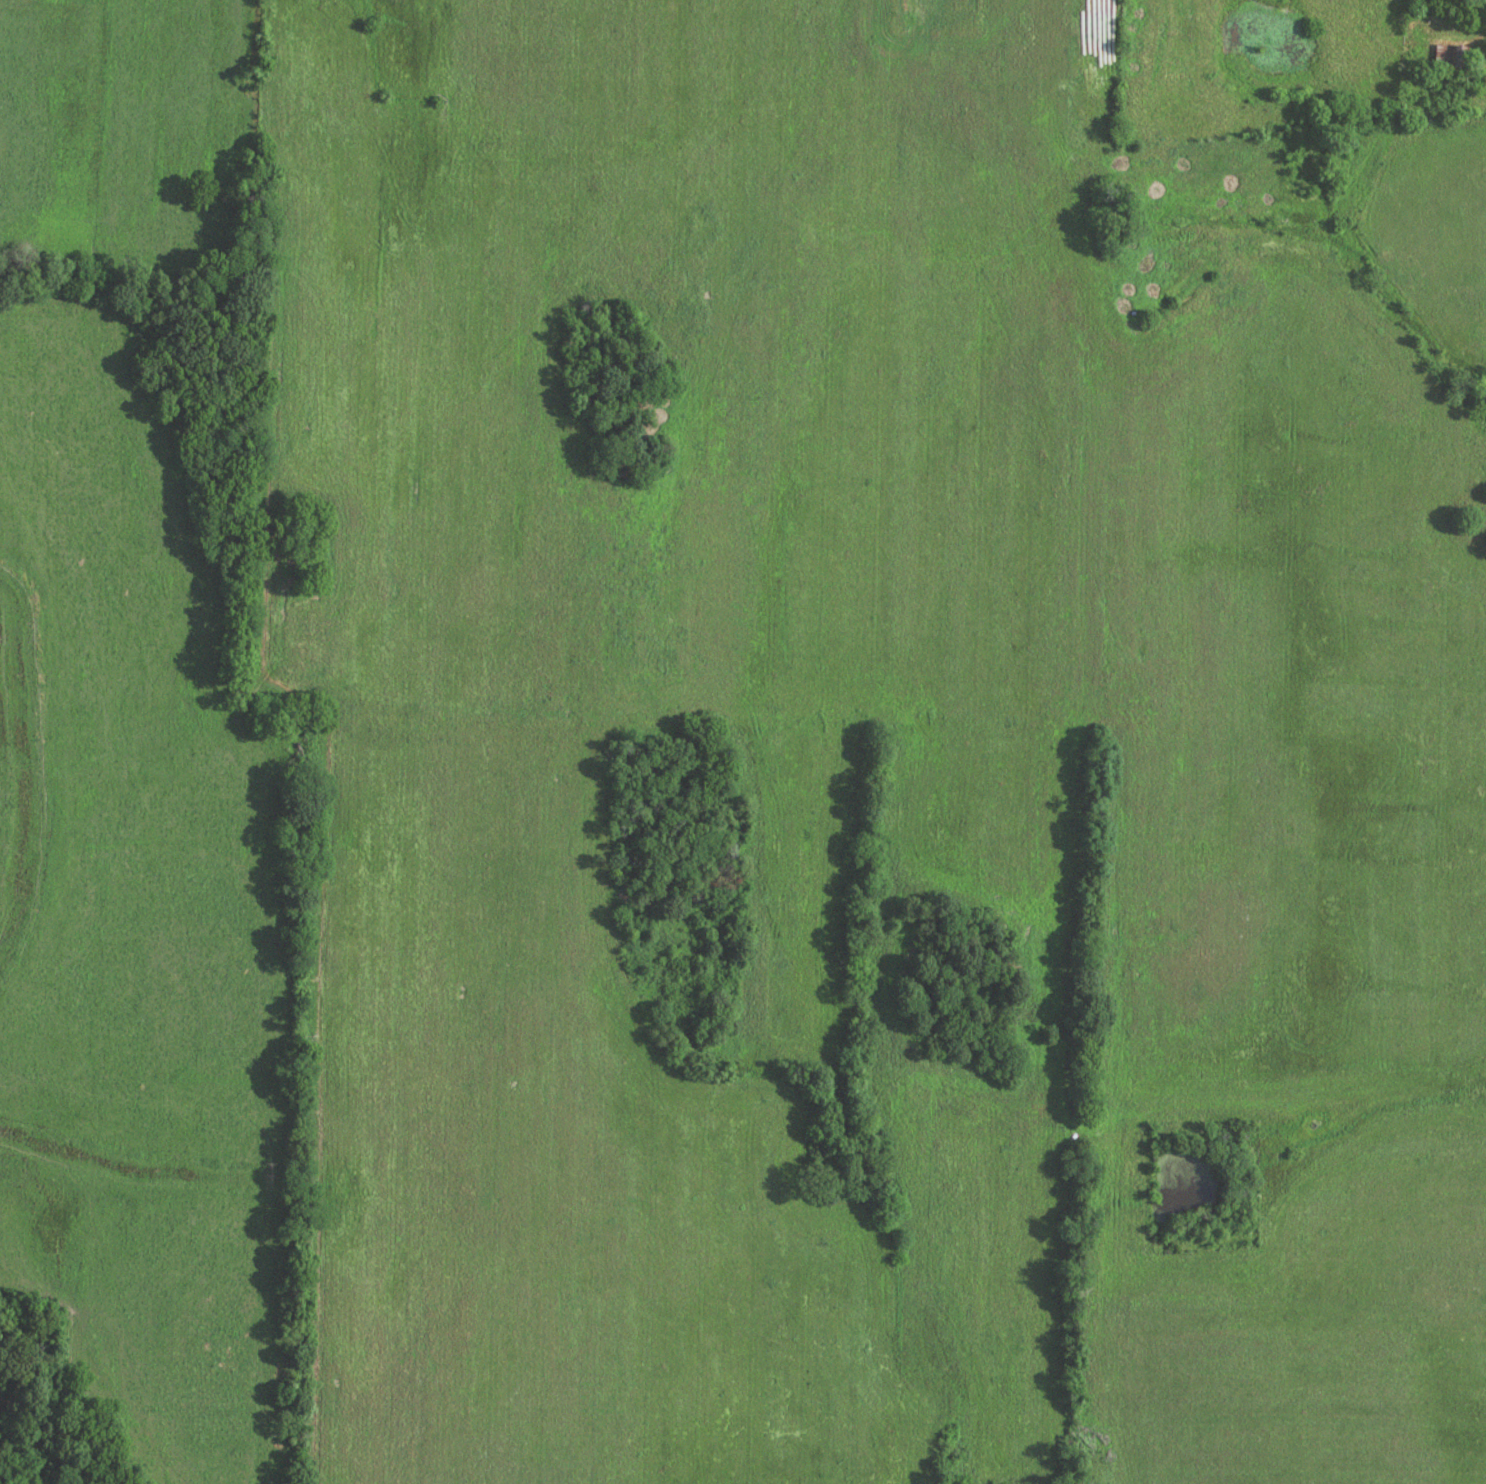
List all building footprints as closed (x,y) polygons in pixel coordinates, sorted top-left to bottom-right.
[(1466,68),(1467,46),(1435,45),(1435,67),(1466,68)]
